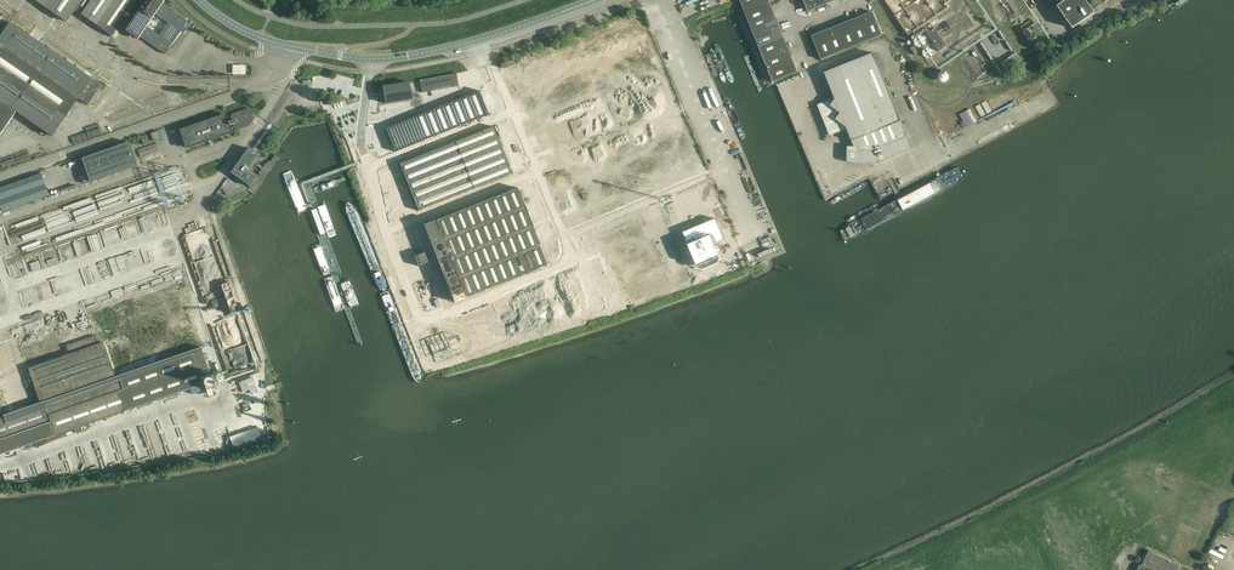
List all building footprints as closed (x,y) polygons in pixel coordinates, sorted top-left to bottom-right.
[(67,22),(75,10),(112,36),(137,0),(34,0),(67,22)] [(188,21),(162,4),(165,0),(146,0),(125,30),(138,39),(140,37),(165,54),(166,55),(170,50),(169,49),(180,32),(184,26),(186,24),(188,21)] [(745,11),(771,1),(770,0),(740,0),(745,11)] [(825,0),(803,0),(805,4),(804,5),(807,13),(816,9),(827,4),(825,0)] [(1057,6),(1072,28),(1094,13),(1093,11),(1098,8),(1097,8),(1105,2),(1109,0),(1066,0),(1057,6)] [(771,1),(745,11),(749,23),(774,13),(772,8),(773,7),(771,1)] [(860,15),(870,40),(882,35),(873,11),(868,14),(867,13),(860,15)] [(774,13),(749,23),(754,35),(780,25),(777,18),(776,18),(774,13)] [(848,21),(858,45),(870,40),(860,15),(853,18),(854,19),(848,21)] [(858,45),(848,21),(843,23),(843,22),(836,25),(846,50),(858,45)] [(0,135),(16,112),(52,137),(78,98),(88,105),(102,86),(92,79),(10,22),(0,36),(0,135)] [(780,25),(754,35),(759,47),(784,37),(782,32),(783,32),(780,25)] [(824,31),(834,55),(846,50),(836,25),(829,28),(829,29),(824,31)] [(935,28),(927,34),(939,51),(947,46),(935,28)] [(834,55),(824,31),(819,33),(819,32),(811,35),(814,44),(815,43),(821,60),(834,55)] [(784,37),(759,47),(764,59),(790,49),(787,42),(786,42),(784,37)] [(769,71),(794,61),(792,56),(793,56),(790,49),(764,59),(769,71)] [(912,149),(874,53),(825,73),(835,100),(830,106),(840,114),(836,119),(846,128),(854,147),(847,147),(847,162),(855,163),(863,164),(871,163),(879,162),(912,149)] [(794,61),(769,71),(773,82),(798,72),(794,61)] [(232,65),(232,75),(246,75),(246,65),(232,65)] [(419,80),(422,93),(458,86),(457,78),(456,73),(419,80)] [(383,94),(384,95),(385,104),(412,100),(409,82),(382,86),(383,89),(380,90),(381,94),(383,94)] [(476,92),(385,128),(395,152),(486,116),(489,115),(479,90),(476,91),(476,92)] [(250,125),(254,117),(251,115),(253,112),(248,108),(232,114),(230,117),(231,120),(229,121),(226,114),(179,130),(186,149),(233,133),(230,125),(233,124),(234,128),(237,129),(238,129),(238,130),(249,126),(249,125),(250,125)] [(399,164),(418,211),(512,174),(493,127),(399,164)] [(151,133),(154,142),(161,139),(158,131),(151,133)] [(140,137),(143,145),(150,143),(147,135),(140,137)] [(82,158),(75,161),(78,168),(84,165),(87,174),(90,182),(137,166),(129,142),(82,158)] [(156,143),(137,150),(140,157),(159,151),(156,143)] [(258,155),(248,148),(231,173),(250,186),(250,187),(253,183),(252,183),(254,180),(255,180),(257,177),(249,171),(247,170),(258,155)] [(435,220),(423,225),(439,265),(436,266),(438,270),(441,269),(462,322),(474,317),(473,317),(466,298),(547,265),(539,244),(517,188),(435,220)] [(316,208),(310,210),(319,236),(326,234),(316,208)] [(716,218),(692,228),(692,229),(690,229),(690,230),(686,232),(685,231),(683,232),(696,264),(701,266),(716,259),(718,255),(714,244),(725,239),(720,228),(720,227),(719,227),(717,222),(716,218)] [(414,256),(418,266),(428,262),(424,252),(414,256)] [(183,282),(143,296),(147,309),(188,295),(183,282)] [(40,402),(4,415),(5,417),(0,419),(0,455),(204,384),(206,390),(215,387),(201,347),(207,345),(200,323),(201,323),(195,306),(194,307),(192,301),(183,304),(101,333),(104,342),(97,344),(95,336),(61,347),(53,327),(18,339),(40,402)] [(134,301),(129,302),(133,314),(138,312),(134,301)] [(127,302),(95,313),(99,326),(132,314),(127,302)] [(257,391),(253,377),(239,382),(242,392),(249,390),(251,393),(257,391)] [(1181,566),(1176,563),(1172,562),(1149,550),(1141,565),(1139,565),(1137,569),(1179,569),(1181,566)] [(1212,550),(1210,554),(1209,557),(1219,562),(1223,555),(1212,550)]
